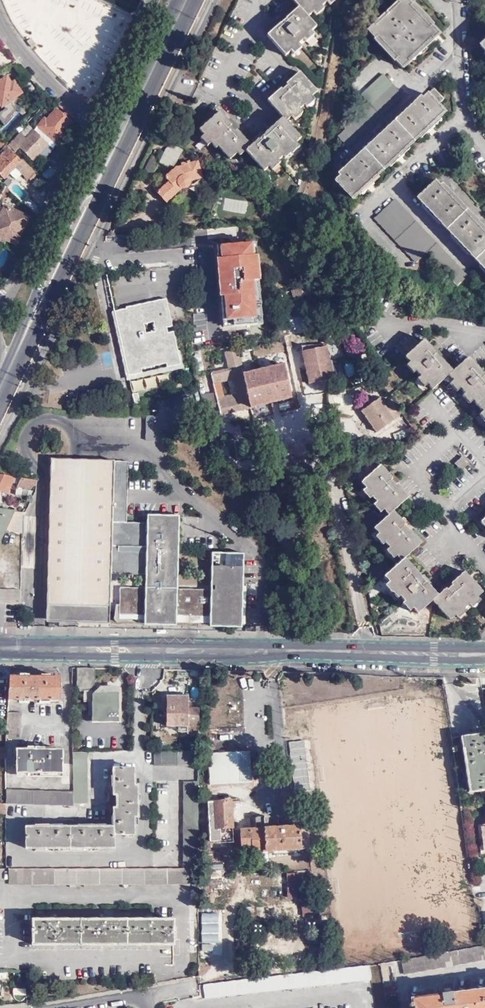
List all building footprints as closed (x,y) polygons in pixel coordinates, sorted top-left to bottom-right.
[(299,7),(286,19),(284,17),(281,19),(278,21),(280,24),(267,36),(284,55),(316,26),(308,16),(326,0),(293,0),(299,7)] [(407,0),(400,0),(367,30),(384,49),(402,68),(421,51),(438,35),(411,5),(407,0)] [(30,37),(27,40),(31,46),(35,43),(30,37)] [(231,124),(219,112),(199,130),(216,149),(217,147),(224,155),(232,149),(238,155),(244,150),(262,170),(275,158),(276,159),(299,139),(284,121),(316,92),(298,72),(285,84),(283,81),(280,84),(277,87),(279,89),(266,101),(281,117),(263,134),(260,132),(257,135),(255,137),(257,139),(249,145),(236,130),(239,128),(236,126),(234,123),(231,124)] [(8,74),(0,80),(0,106),(20,92),(8,74)] [(401,95),(383,74),(360,95),(370,105),(337,136),(346,146),(401,95)] [(427,96),(436,105),(443,98),(434,89),(427,96)] [(443,113),(436,105),(427,96),(334,181),(351,200),(367,185),(398,156),(428,127),(443,113)] [(32,130),(46,145),(47,144),(51,148),(63,135),(61,133),(69,122),(54,109),(45,120),(43,119),(32,130)] [(31,160),(46,145),(32,130),(24,138),(19,134),(8,144),(14,151),(18,147),(31,160)] [(34,172),(9,147),(0,155),(0,175),(3,178),(9,172),(18,162),(22,165),(18,169),(21,172),(27,179),(34,172)] [(151,172),(158,158),(150,154),(144,169),(151,172)] [(176,165),(152,187),(165,202),(180,188),(184,188),(188,187),(190,184),(191,182),(202,178),(197,162),(191,163),(190,160),(181,161),(182,164),(176,165)] [(15,178),(21,172),(18,169),(22,165),(18,162),(9,172),(15,178)] [(434,182),(417,199),(484,271),(484,236),(479,230),(450,199),(434,182)] [(425,254),(456,286),(467,277),(394,200),(374,218),(416,262),(425,254)] [(3,206),(0,211),(0,238),(14,245),(26,217),(3,206)] [(252,243),(221,246),(221,252),(217,252),(219,278),(227,278),(228,283),(219,284),(222,320),(233,319),(233,326),(256,324),(256,317),(262,317),(260,293),(254,294),(253,281),(254,281),(254,271),(258,270),(256,249),(252,249),(252,243)] [(290,293),(324,290),(322,283),(289,289),(290,293)] [(122,343),(121,349),(127,376),(141,373),(140,369),(165,364),(166,367),(179,364),(177,351),(175,352),(171,332),(166,333),(165,328),(171,327),(165,298),(125,307),(125,309),(113,312),(116,324),(121,323),(125,342),(122,343)] [(116,324),(121,349),(122,343),(125,342),(121,323),(116,324)] [(483,385),(482,383),(480,381),(484,376),(484,372),(482,368),(480,370),(468,357),(452,372),(440,359),(442,357),(437,351),(430,358),(428,356),(426,354),(431,349),(423,340),(404,358),(416,371),(415,372),(431,390),(447,376),(452,381),(449,384),(457,392),(459,390),(464,394),(465,393),(484,416),(484,382),(483,385)] [(320,346),(300,351),(307,383),(328,378),(320,346)] [(434,347),(431,349),(426,354),(428,356),(430,358),(437,351),(434,347)] [(217,399),(220,414),(250,407),(242,374),(237,349),(223,352),(227,369),(211,372),(213,383),(231,379),(235,395),(217,399)] [(242,374),(250,407),(289,398),(281,365),(242,374)] [(144,389),(169,383),(166,373),(142,379),(144,389)] [(400,413),(390,399),(382,405),(378,399),(360,410),(376,432),(393,421),(392,419),(400,413)] [(461,456),(453,463),(460,471),(467,464),(461,456)] [(127,460),(51,458),(47,604),(110,605),(110,572),(146,573),(146,587),(120,586),(119,603),(116,603),(114,615),(114,617),(114,619),(116,621),(118,621),(133,619),(133,616),(145,616),(145,624),(177,625),(177,621),(211,622),(211,625),(242,625),(242,623),(245,623),(246,585),(243,585),(243,552),(212,552),(211,588),(177,587),(178,515),(146,515),(146,521),(126,521),(127,460)] [(381,480),(388,474),(379,465),(360,483),(372,496),(371,497),(387,515),(373,528),(385,541),(384,542),(400,560),(383,576),(394,589),(393,590),(403,601),(401,603),(408,611),(412,607),(417,613),(431,600),(449,619),(462,607),(463,609),(482,592),(463,571),(450,583),(448,581),(442,586),(450,594),(449,596),(447,598),(441,591),(437,595),(428,585),(423,590),(422,589),(420,587),(428,580),(423,574),(420,576),(403,558),(421,542),(409,530),(412,527),(406,521),(397,529),(394,526),(401,520),(392,511),(408,497),(396,484),(399,481),(393,476),(385,484),(383,482),(381,480)] [(390,472),(388,474),(381,480),(385,484),(393,476),(390,472)] [(0,474),(0,491),(7,491),(13,476),(0,474)] [(21,490),(31,491),(36,479),(20,477),(14,490),(14,493),(19,494),(21,490)] [(13,512),(12,512),(0,510),(0,542),(6,529),(13,512)] [(6,529),(21,532),(21,513),(13,512),(6,529)] [(403,518),(401,520),(394,526),(395,527),(397,529),(406,521),(403,518)] [(423,590),(428,585),(431,583),(428,580),(420,587),(422,589),(423,590)] [(450,594),(442,586),(439,589),(441,591),(447,598),(449,596),(450,594)] [(20,603),(20,589),(0,589),(0,603),(20,603)] [(109,623),(110,605),(47,604),(47,621),(109,623)] [(94,668),(77,668),(77,691),(94,691),(94,668)] [(173,669),(164,669),(162,680),(170,681),(173,669)] [(32,677),(10,677),(8,700),(60,700),(60,678),(32,677)] [(121,688),(100,687),(99,721),(121,722),(121,693),(121,688)] [(198,734),(198,709),(188,710),(187,703),(166,702),(166,727),(187,727),(186,734),(198,734)] [(8,713),(7,722),(6,739),(20,739),(21,727),(21,713),(8,713)] [(481,804),(484,804),(484,747),(484,736),(483,733),(463,736),(471,791),(479,791),(481,804)] [(468,792),(471,791),(463,736),(460,736),(468,792)] [(289,741),(294,791),(309,789),(304,740),(289,741)] [(17,772),(63,773),(63,750),(40,750),(17,750),(17,772)] [(154,765),(198,765),(198,751),(154,751),(154,765)] [(86,753),(72,752),(72,792),(72,803),(86,804),(86,753)] [(210,784),(251,782),(249,752),(209,754),(210,784)] [(26,827),(26,849),(113,848),(114,835),(134,835),(134,818),(137,818),(137,786),(134,786),(134,768),(114,768),(114,788),(113,826),(102,826),(50,827),(26,827)] [(183,868),(198,868),(198,862),(198,780),(184,781),(183,868)] [(5,790),(5,804),(72,805),(72,803),(72,792),(5,790)] [(233,840),(231,801),(208,802),(210,841),(233,840)] [(253,852),(309,849),(307,826),(268,828),(267,816),(254,816),(254,829),(240,829),(241,849),(249,849),(250,856),(253,856),(253,852)] [(8,884),(197,884),(198,868),(183,868),(8,869),(8,884)] [(286,898),(304,898),(304,873),(285,873),(286,898)] [(314,916),(314,899),(300,899),(301,917),(314,916)] [(33,920),(32,945),(57,945),(102,944),(149,944),(172,944),(172,920),(33,920)] [(482,946),(401,960),(403,974),(484,959),(484,945),(482,946)] [(371,978),(369,965),(202,985),(204,998),(371,978)] [(0,978),(0,995),(1,995),(1,996),(10,997),(11,982),(2,982),(2,978),(0,978)] [(25,1000),(25,988),(12,988),(12,1000),(25,1000)] [(410,998),(411,1007),(484,1007),(484,988),(410,998)]
